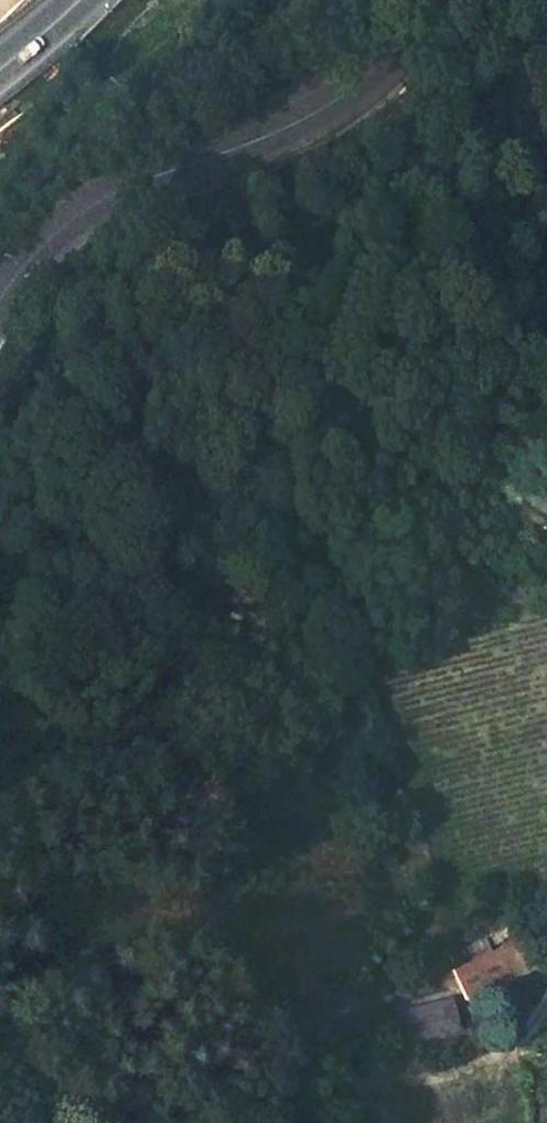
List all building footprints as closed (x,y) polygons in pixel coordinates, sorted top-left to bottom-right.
[(536,977),(522,946),(453,978),(467,1009),(536,977)] [(461,1037),(453,1008),(393,1024),(400,1053),(461,1037)]
